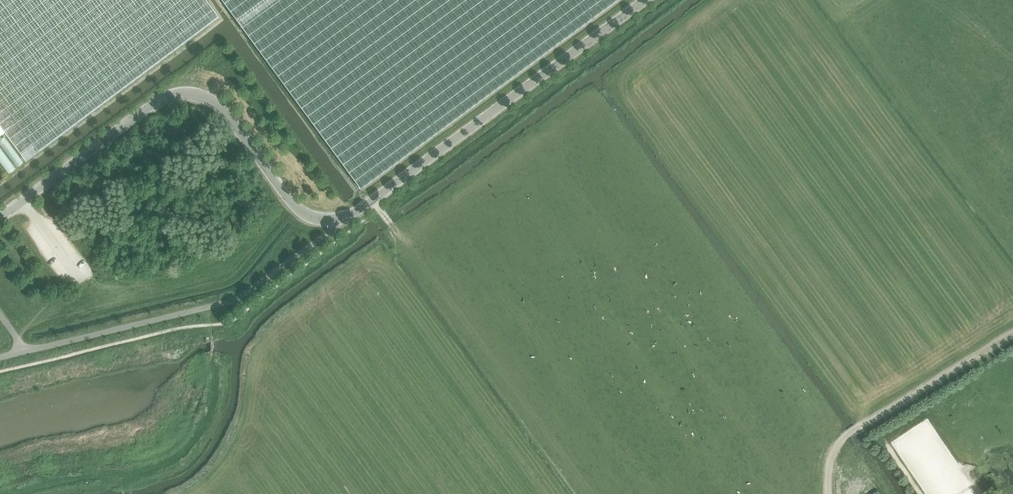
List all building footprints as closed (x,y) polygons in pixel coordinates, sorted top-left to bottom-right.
[(5,132),(26,161),(219,17),(206,0),(0,0),(0,126),(5,132)] [(361,189),(618,0),(221,0),(361,189)]
